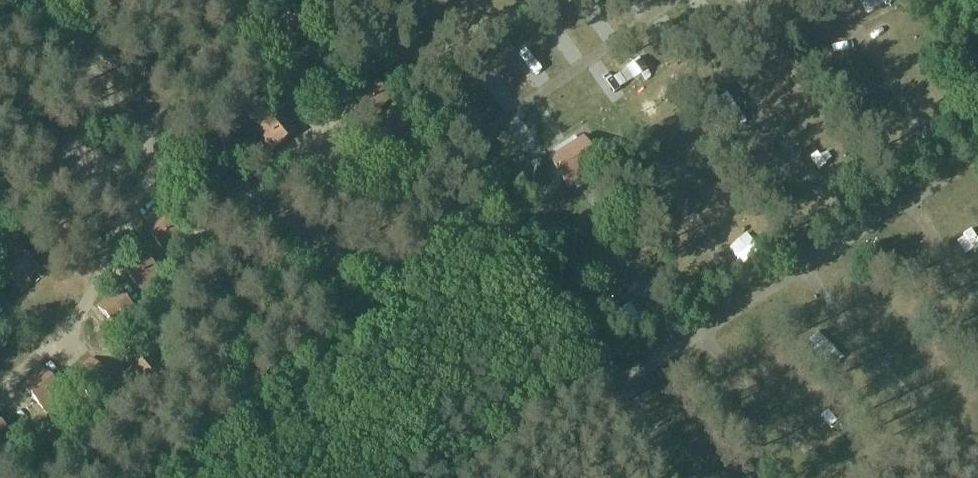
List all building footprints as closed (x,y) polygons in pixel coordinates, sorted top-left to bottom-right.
[(850,46),(834,56),(847,76),(863,65),(850,46)] [(372,75),(351,92),(374,119),(382,112),(379,109),(392,99),(372,75)] [(723,120),(739,109),(728,93),(712,105),(723,120)] [(298,131),(281,111),(259,129),(269,140),(263,144),(271,153),(298,131)] [(603,168),(583,138),(550,159),(569,189),(603,168)] [(183,233),(182,231),(164,210),(144,226),(166,252),(174,245),(171,242),(183,233)] [(734,240),(740,255),(756,248),(750,233),(734,240)] [(160,273),(154,265),(141,250),(121,267),(143,292),(152,285),(149,282),(160,273)] [(138,313),(118,290),(99,307),(121,334),(130,327),(126,323),(138,313)] [(165,370),(153,354),(125,377),(138,392),(165,370)] [(43,369),(24,386),(42,408),(61,391),(43,369)] [(13,436),(0,420),(0,446),(13,436)]
